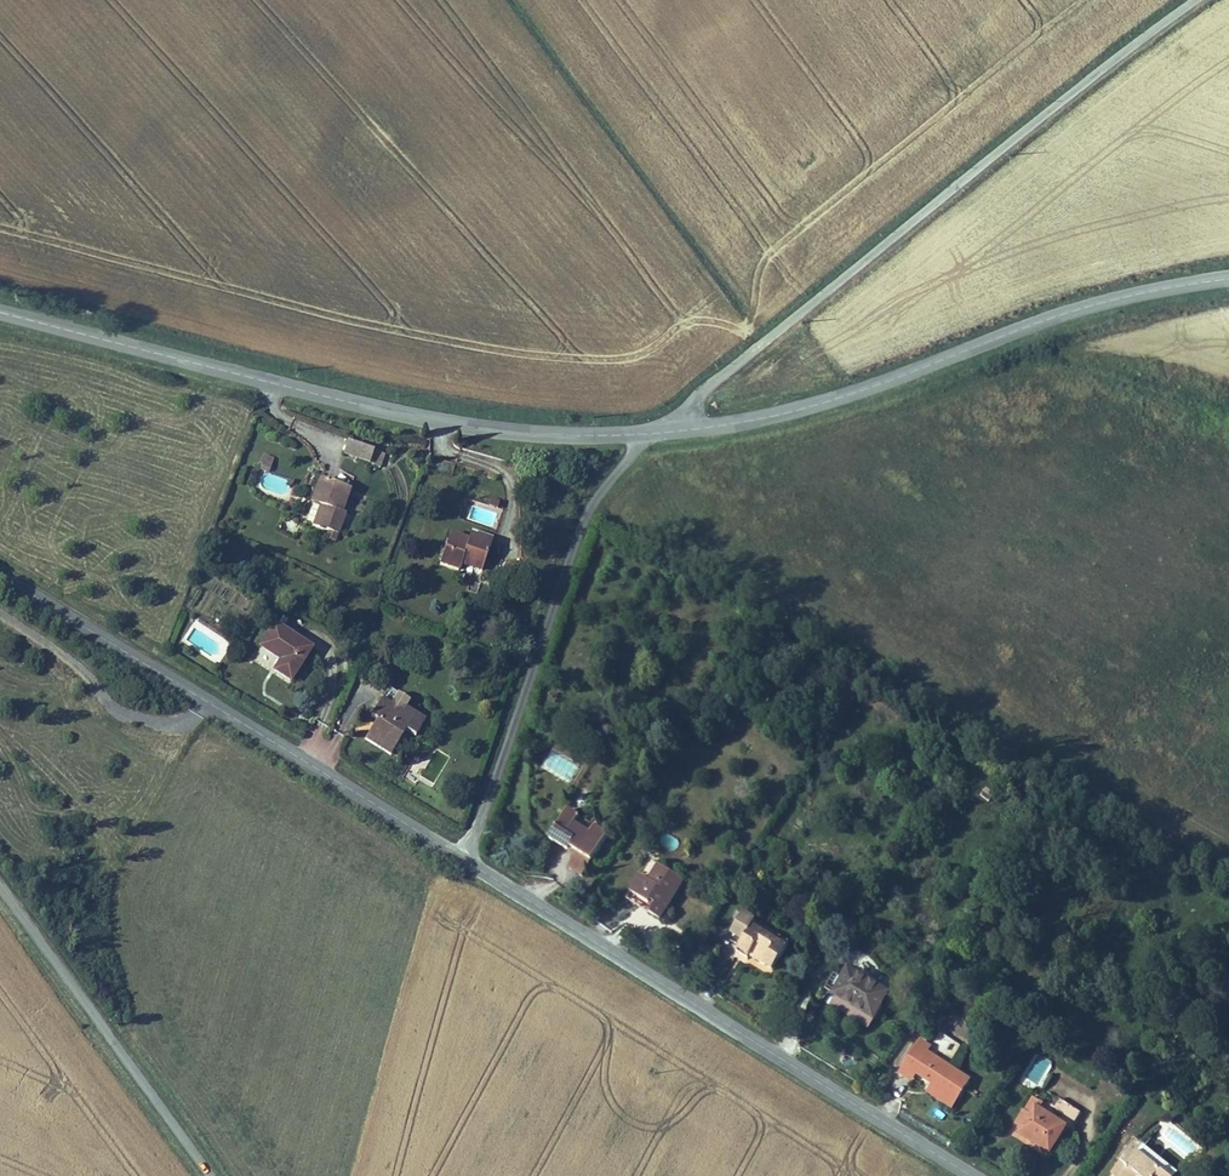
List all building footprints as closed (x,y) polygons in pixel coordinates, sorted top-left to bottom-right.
[(365,461),(369,450),(334,439),(330,450),(365,461)] [(269,469),(272,457),(264,455),(261,467),(269,469)] [(254,478),(257,465),(249,463),(245,476),(254,478)] [(336,484),(307,475),(299,501),(308,504),(302,524),(327,532),(333,510),(327,508),(336,484)] [(488,501),(479,498),(477,505),(485,508),(488,501)] [(459,541),(439,533),(429,563),(449,570),(451,564),(474,573),(485,543),(461,535),(459,541)] [(303,650),(267,629),(253,650),(274,663),(267,674),(284,683),(303,650)] [(383,684),(365,713),(372,717),(360,736),(388,754),(404,729),(413,735),(425,716),(404,703),(406,698),(383,684)] [(572,784),(582,762),(571,757),(549,747),(539,769),(572,784)] [(567,849),(563,855),(557,865),(570,874),(596,831),(583,823),(578,831),(562,821),(567,812),(555,805),(536,837),(554,849),(557,843),(567,849)] [(557,843),(554,849),(563,855),(567,849),(557,843)] [(628,871),(617,887),(630,895),(641,902),(634,912),(647,919),(668,886),(644,871),(639,878),(628,871)] [(630,895),(617,887),(611,895),(624,903),(630,895)] [(777,942),(767,935),(763,941),(739,924),(743,918),(733,912),(712,943),(720,949),(714,959),(738,976),(755,951),(765,958),(777,942)] [(743,918),(739,924),(763,941),(767,935),(743,918)] [(755,951),(738,976),(748,983),(765,958),(755,951)] [(869,999),(829,974),(816,998),(839,1012),(855,1022),(869,999)] [(902,1062),(900,1068),(921,1082),(919,1086),(942,1099),(950,1084),(937,1075),(942,1067),(912,1049),(916,1040),(903,1033),(892,1056),(902,1062)] [(892,1056),(886,1068),(897,1073),(900,1068),(902,1062),(892,1056)] [(942,1067),(937,1075),(950,1084),(955,1075),(942,1067)] [(1016,1110),(1006,1127),(1018,1135),(1035,1144),(1051,1116),(1056,1119),(1068,1101),(1044,1086),(1033,1106),(1022,1099),(1024,1095),(1016,1090),(1006,1105),(1016,1110)] [(1130,1131),(1116,1153),(1109,1148),(1099,1164),(1117,1175),(1122,1175),(1124,1173),(1129,1175),(1154,1175),(1166,1156),(1130,1131)]
